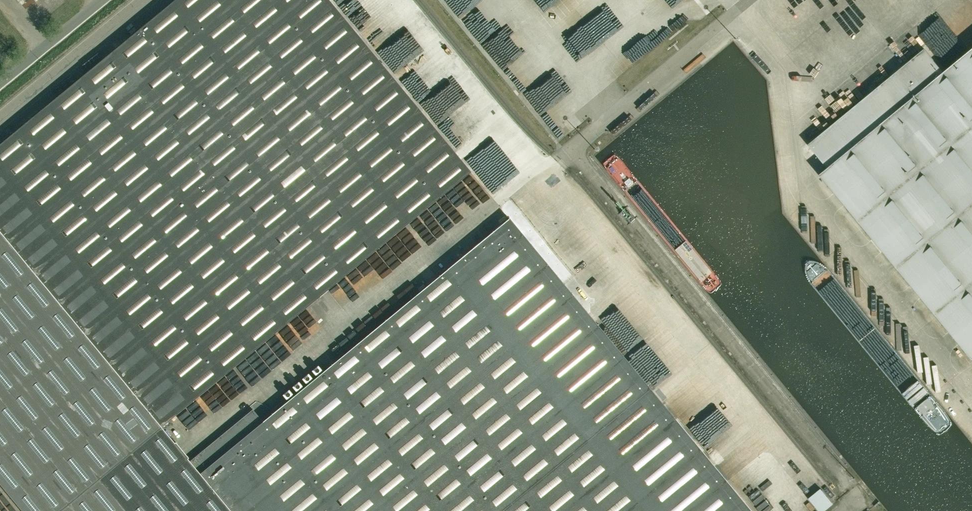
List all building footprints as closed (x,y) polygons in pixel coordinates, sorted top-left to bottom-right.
[(199,396),(471,172),(329,0),(175,0),(0,144),(0,484),(22,510),(647,510),(512,347),(573,296),(509,218),(200,474),(161,427),(199,396)] [(971,360),(971,50),(944,73),(924,49),(808,145),(828,169),(820,175),(971,360)]
